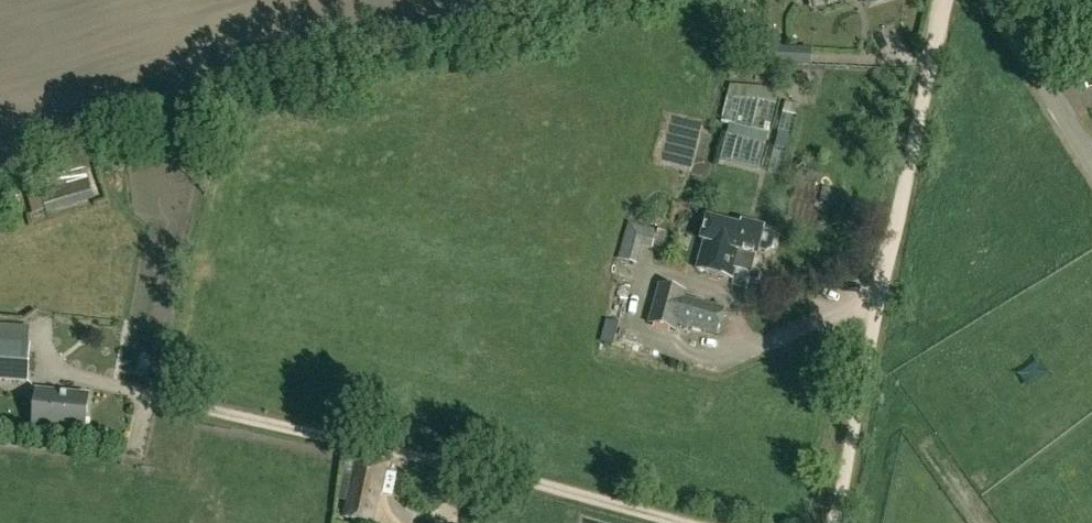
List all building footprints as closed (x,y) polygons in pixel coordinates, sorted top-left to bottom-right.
[(765,34),(764,22),(754,23),(755,34),(751,35),(751,40),(748,40),(748,63),(772,63),(771,33),(765,34)] [(742,101),(746,101),(744,124),(770,125),(771,102),(742,100),(742,101)] [(767,157),(768,142),(736,138),(734,153),(767,157)] [(95,201),(86,168),(54,177),(58,190),(40,195),(39,192),(26,196),(33,216),(46,211),(47,214),(95,201)] [(746,229),(708,218),(702,241),(705,242),(698,270),(733,279),(736,268),(752,273),(757,256),(758,256),(765,228),(747,223),(746,229)] [(652,247),(656,230),(629,223),(625,240),(643,245),(652,247)] [(675,324),(684,292),(654,284),(645,316),(675,324)] [(722,332),(728,311),(716,308),(718,302),(686,294),(677,326),(707,334),(708,329),(722,332)] [(31,330),(0,328),(0,381),(28,383),(31,330)] [(84,437),(88,398),(37,393),(33,432),(84,437)] [(385,465),(359,460),(347,518),(371,522),(373,522),(385,465)]
